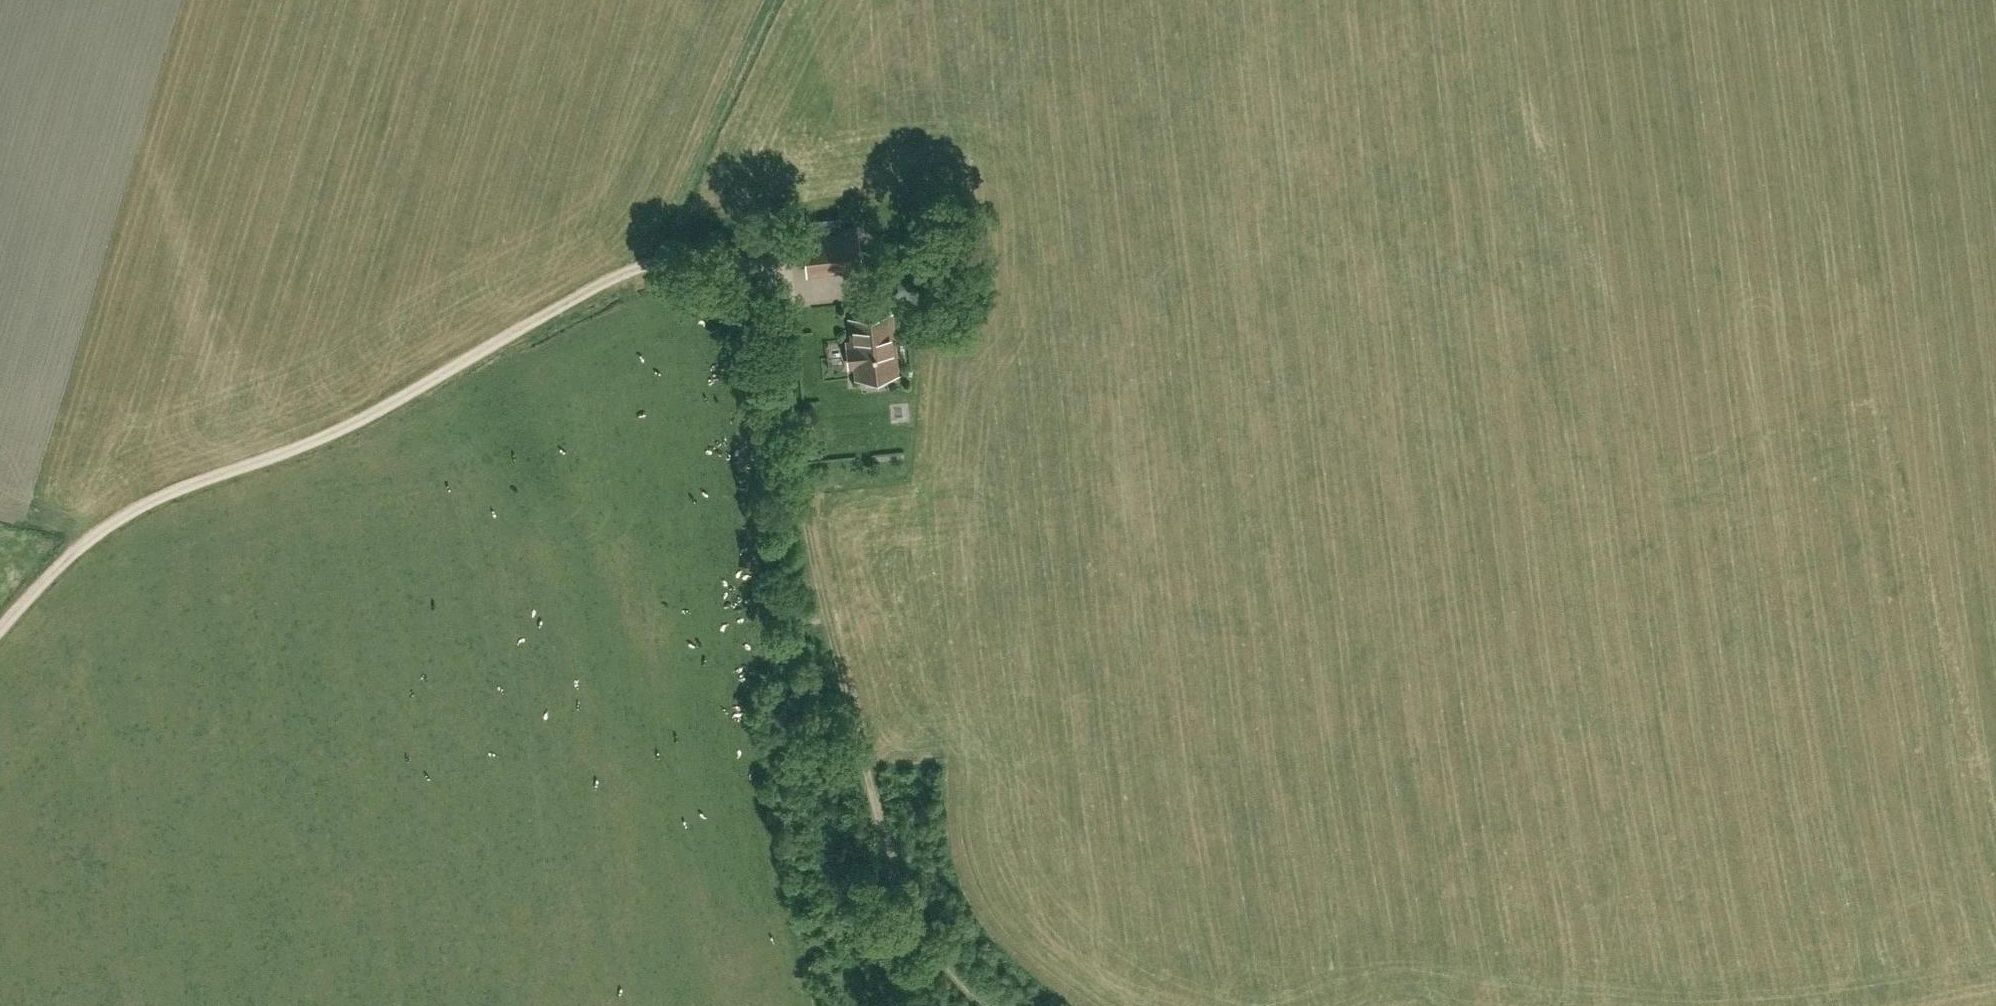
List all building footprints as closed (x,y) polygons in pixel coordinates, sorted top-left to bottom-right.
[(808,273),(859,267),(855,231),(804,237),(808,273)] [(857,376),(896,372),(889,314),(851,319),(854,344),(849,345),(851,362),(855,361),(857,376)]
